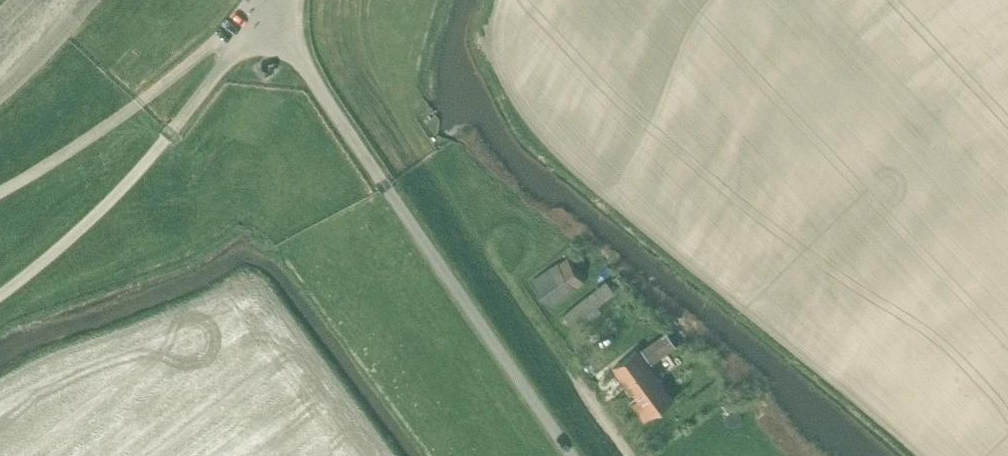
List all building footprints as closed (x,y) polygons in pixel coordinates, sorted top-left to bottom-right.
[(581,278),(569,261),(567,257),(532,282),(549,307),(583,281),(581,278)] [(572,324),(614,291),(606,281),(564,314),(572,324)] [(676,346),(666,331),(641,349),(651,364),(676,346)] [(651,416),(672,400),(636,350),(612,367),(634,397),(629,400),(644,421),(651,416)]
